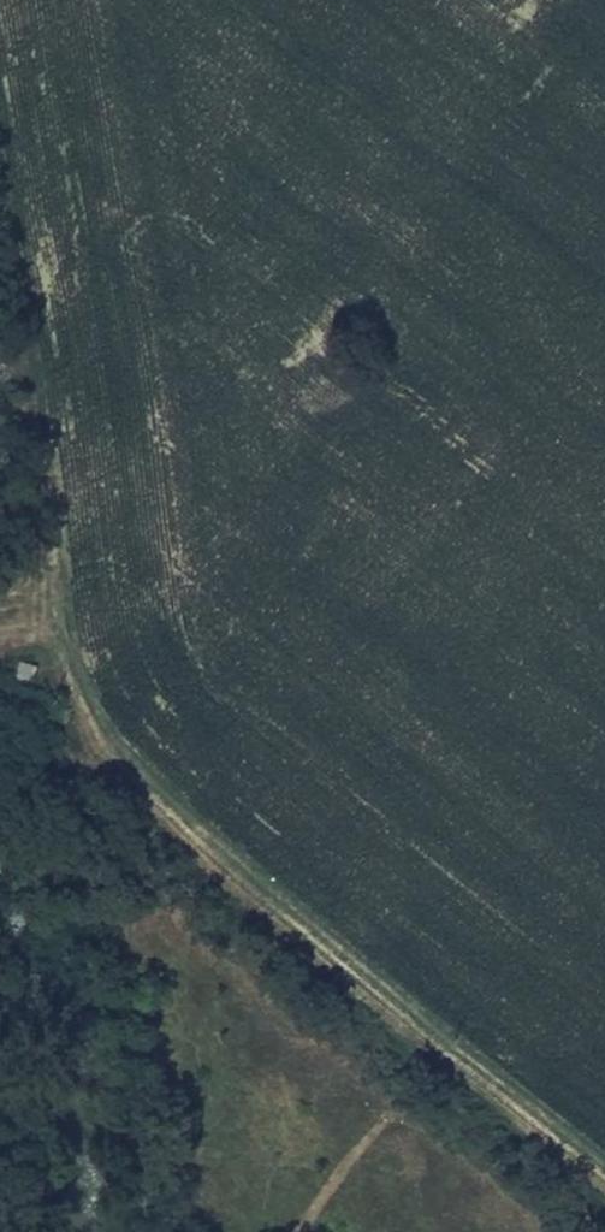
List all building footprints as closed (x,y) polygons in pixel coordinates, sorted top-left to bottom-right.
[(20,664),(16,678),(28,683),(33,669),(20,664)]
